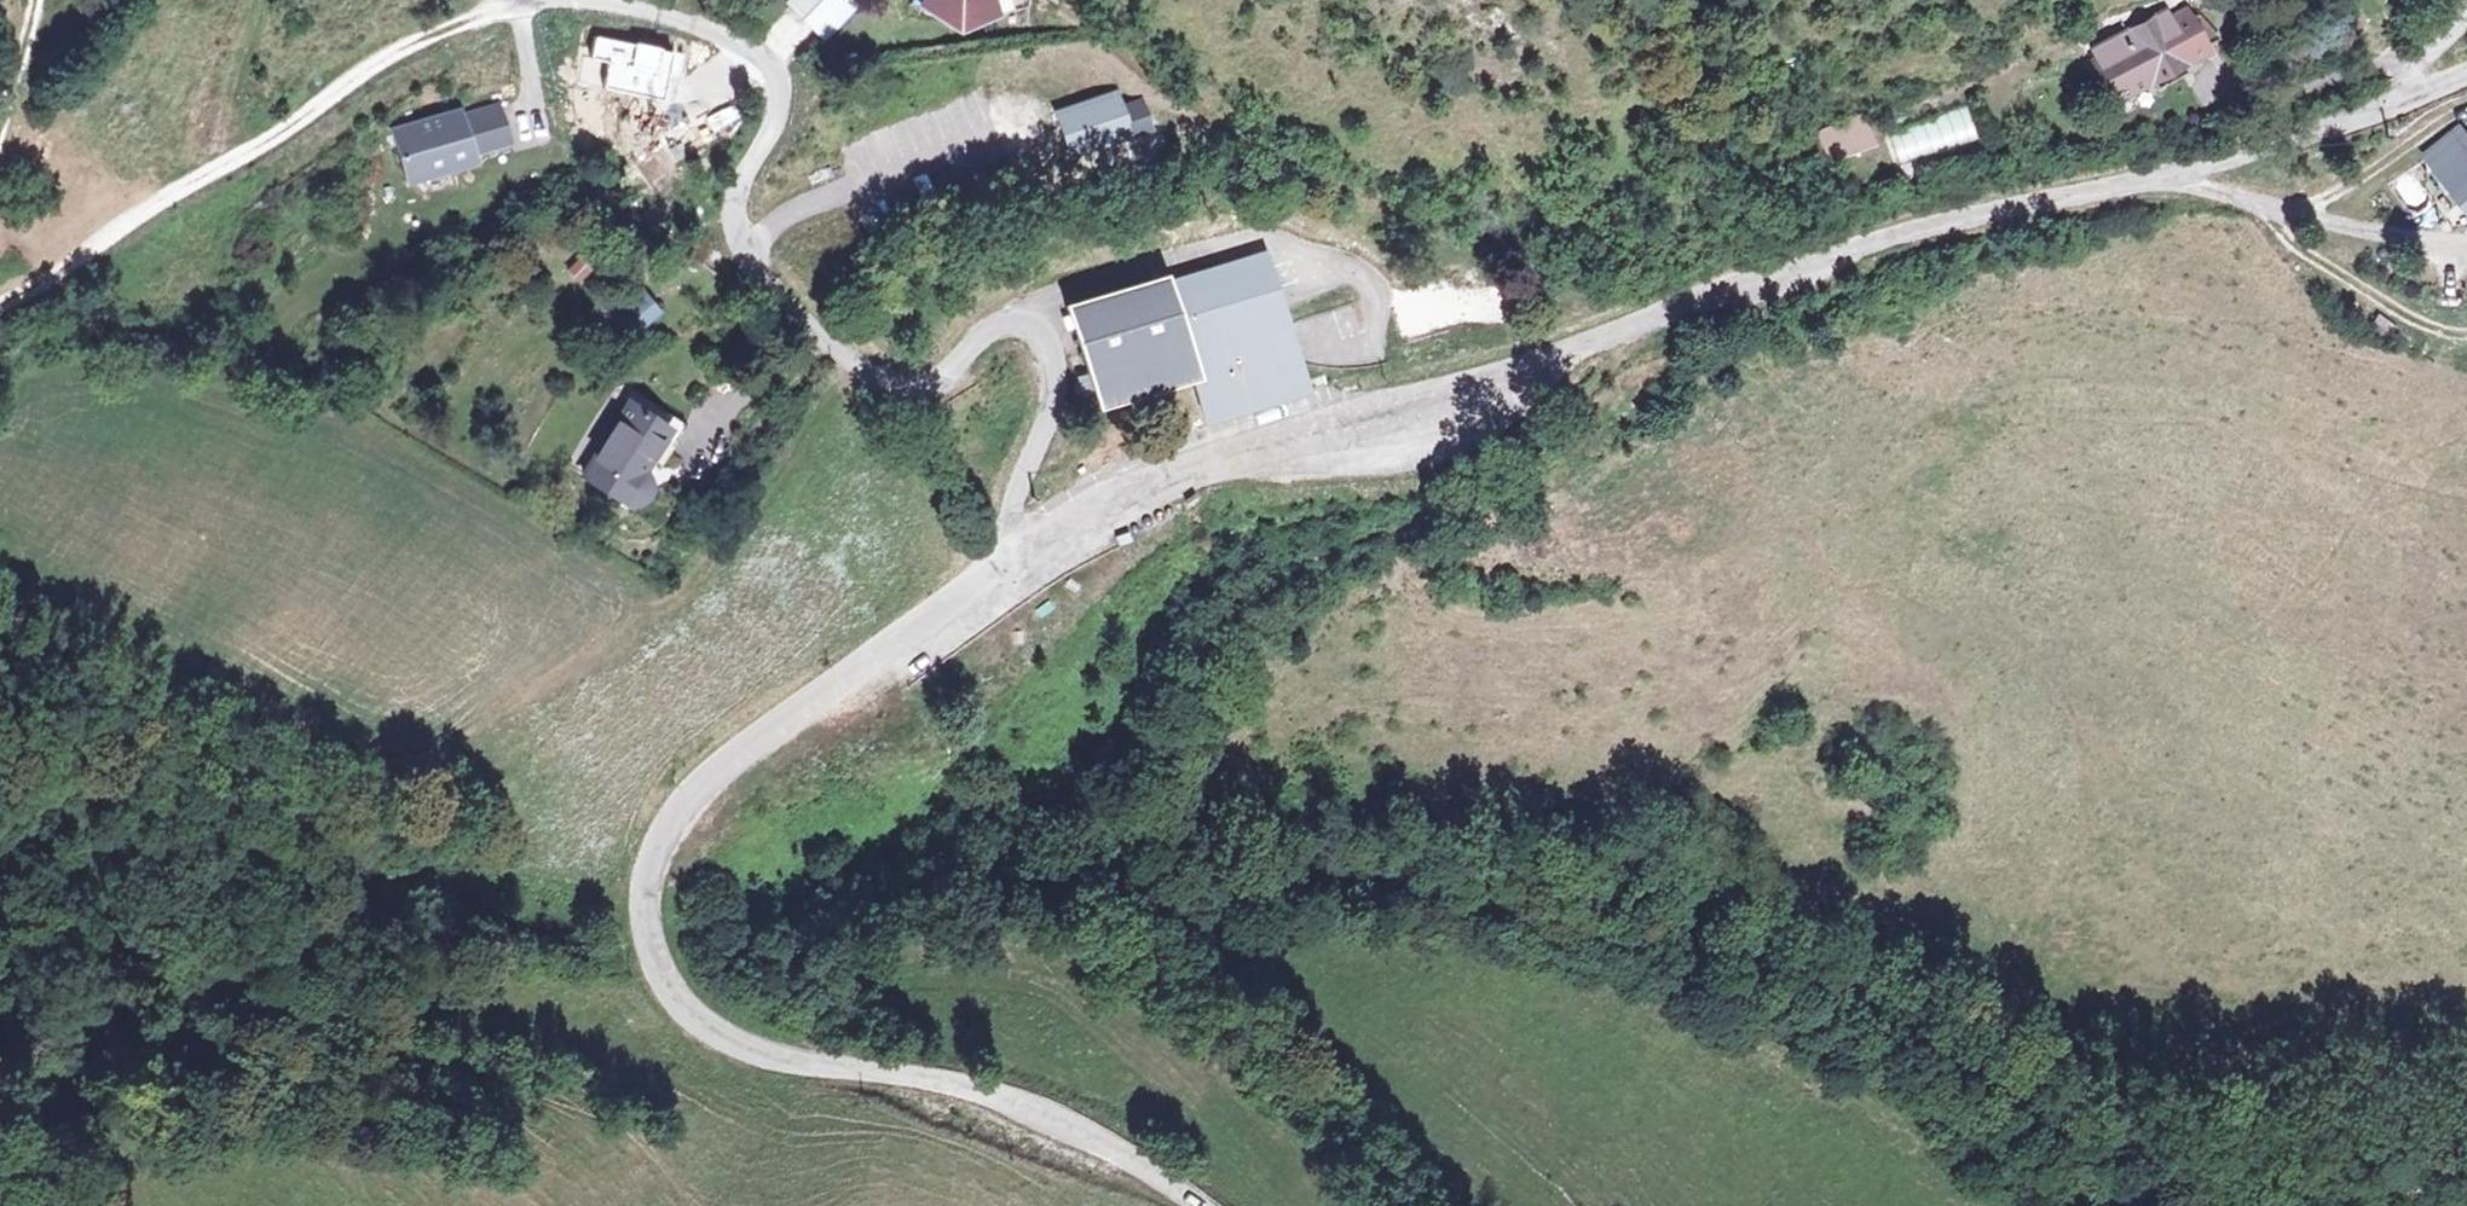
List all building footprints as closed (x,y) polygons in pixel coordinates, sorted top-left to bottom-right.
[(807,6),(831,31),(857,5),(853,1),(852,0),(813,0),(807,6)] [(941,5),(950,8),(947,13),(974,22),(1030,6),(1028,0),(943,0),(941,5)] [(2113,46),(2130,83),(2158,71),(2174,78),(2181,76),(2176,64),(2193,56),(2197,55),(2226,42),(2224,37),(2238,31),(2220,6),(2212,10),(2208,1),(2192,8),(2189,1),(2176,7),(2147,19),(2109,36),(2113,46)] [(1114,91),(1057,113),(1072,151),(1128,129),(1114,91)] [(1890,129),(1902,167),(1983,141),(1971,103),(1890,129)] [(471,115),(404,134),(416,175),(457,166),(459,174),(484,167),(483,158),(519,148),(509,113),(473,124),(471,115)] [(2456,135),(2422,159),(2466,225),(2466,150),(2456,135)] [(1170,265),(1075,294),(1104,389),(1198,361),(1212,408),(1255,396),(1307,380),(1298,349),(1268,358),(1260,330),(1272,327),(1265,303),(1273,301),(1266,278),(1276,275),(1266,241),(1171,270),(1170,265)] [(1290,321),(1276,275),(1266,278),(1273,301),(1265,303),(1272,327),(1290,321)] [(638,281),(610,302),(634,334),(662,313),(638,281)] [(1298,349),(1290,321),(1272,327),(1260,330),(1268,358),(1298,349)] [(639,392),(593,465),(630,489),(618,510),(651,506),(657,504),(663,499),(667,494),(670,487),(672,479),(672,473),(670,463),(669,448),(675,440),(667,433),(675,416),(686,421),(693,411),(639,376),(632,387),(639,392)]
